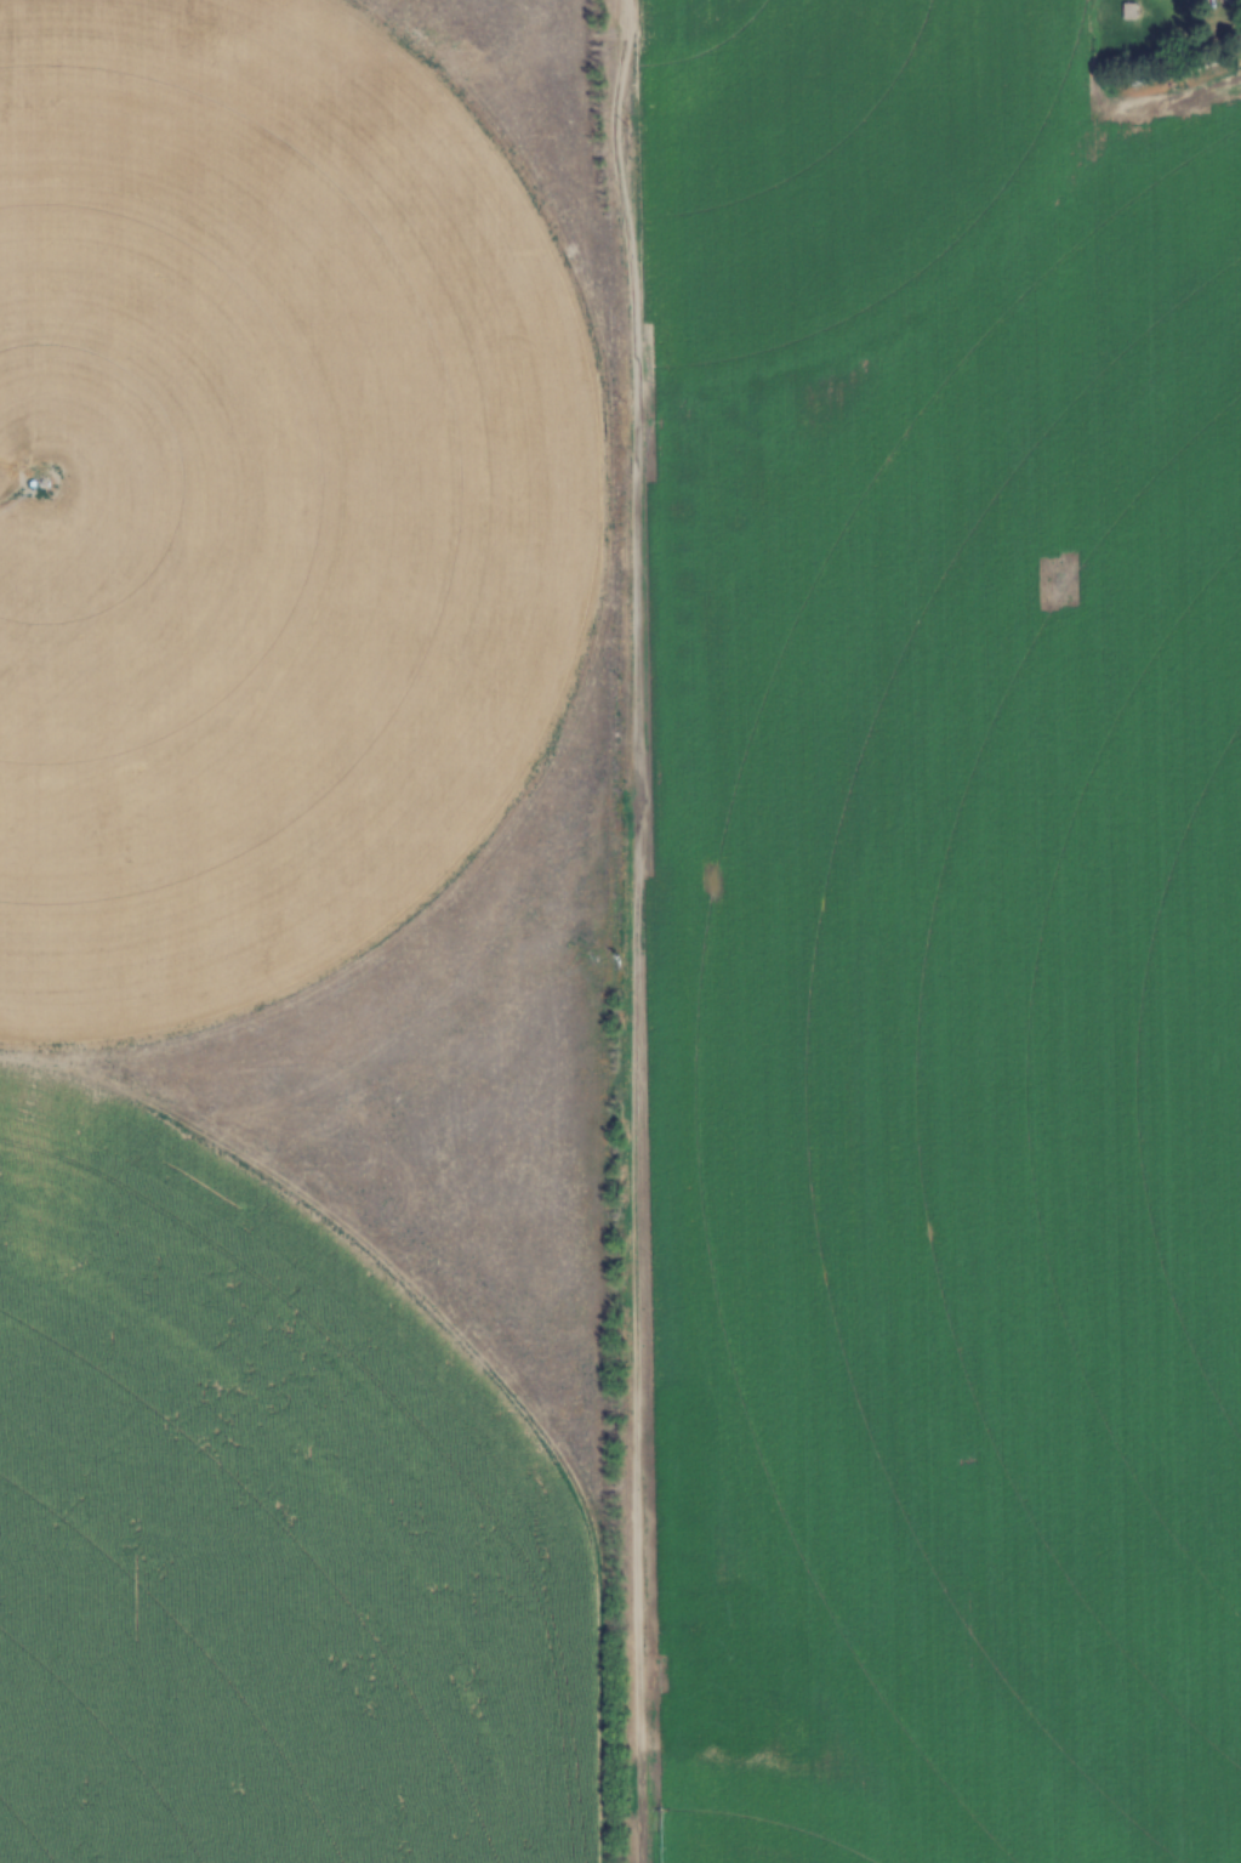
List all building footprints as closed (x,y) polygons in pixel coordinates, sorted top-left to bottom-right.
[(1123,19),(1137,19),(1137,5),(1123,6),(1123,19)]
